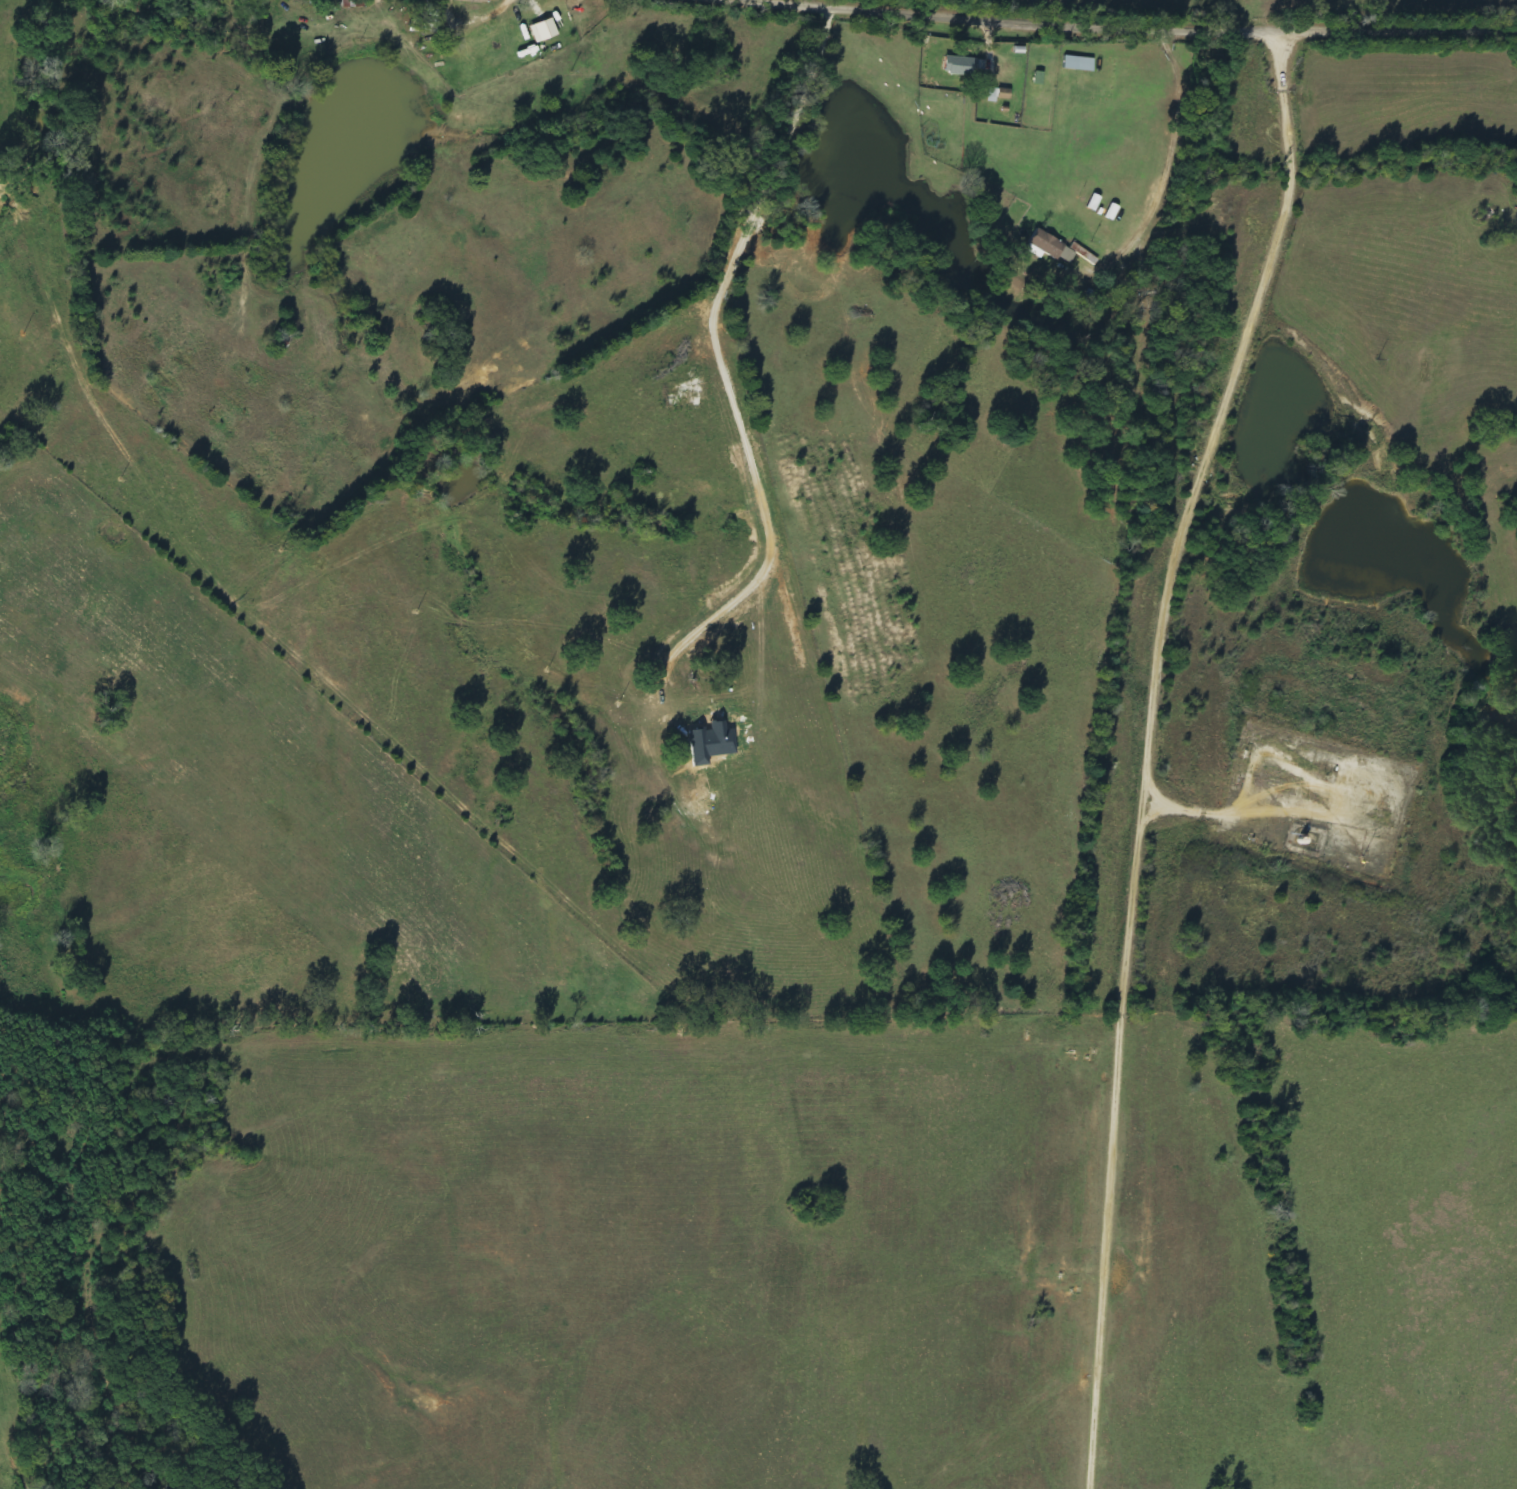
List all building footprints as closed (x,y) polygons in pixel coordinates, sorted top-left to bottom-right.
[(537,44),(559,36),(553,19),(530,27),(537,44)] [(945,74),(984,79),(986,62),(947,56),(945,74)] [(1095,60),(1066,57),(1065,69),(1093,73),(1095,60)] [(1012,90),(989,89),(988,103),(997,104),(997,100),(1011,101),(1012,90)] [(1027,251),(1042,260),(1045,254),(1070,268),(1076,256),(1096,266),(1100,259),(1074,245),(1072,248),(1038,230),(1027,251)]
